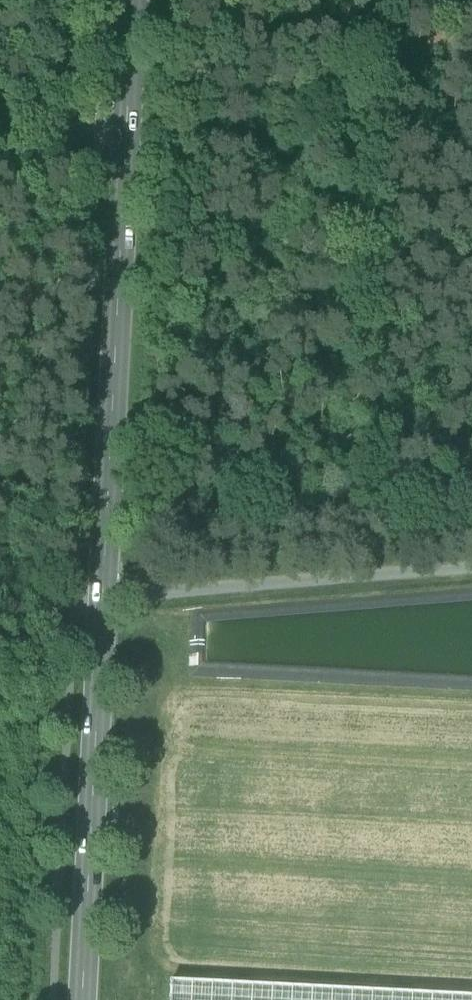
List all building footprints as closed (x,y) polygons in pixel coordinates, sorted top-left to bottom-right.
[(172,981),(171,999),(471,999),(471,997),(172,981)]
